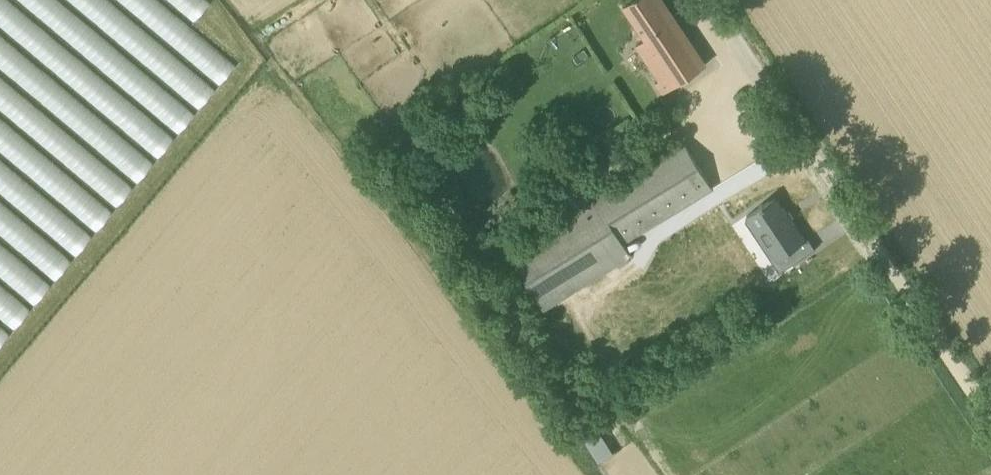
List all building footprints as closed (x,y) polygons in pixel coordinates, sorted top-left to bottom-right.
[(160,151),(176,129),(11,0),(0,0),(0,26),(160,151)] [(178,130),(195,109),(61,0),(18,0),(178,130)] [(201,102),(216,82),(217,83),(237,58),(190,22),(207,0),(71,0),(201,102)] [(704,66),(660,0),(632,0),(624,5),(647,39),(637,45),(650,65),(646,68),(663,94),(704,66)] [(155,156),(0,32),(0,67),(138,177),(155,156)] [(115,203),(116,204),(135,180),(0,73),(0,148),(98,225),(115,203)] [(743,179),(770,163),(735,106),(708,123),(743,179)] [(713,188),(686,144),(597,197),(576,210),(509,251),(543,309),(630,256),(623,242),(713,188)] [(93,231),(0,156),(0,190),(76,252),(93,231)] [(566,193),(576,210),(597,197),(587,180),(566,193)] [(56,276),(73,255),(0,196),(0,231),(56,276)] [(747,216),(749,219),(750,220),(773,254),(781,248),(785,254),(787,253),(789,257),(787,258),(792,264),(801,258),(794,248),(806,240),(791,218),(794,216),(790,210),(787,212),(776,196),(764,204),(763,203),(759,205),(760,207),(747,216)] [(53,278),(0,236),(0,270),(36,299),(53,278)] [(16,324),(32,303),(0,277),(0,311),(16,324)] [(11,329),(0,320),(0,342),(11,329)]
